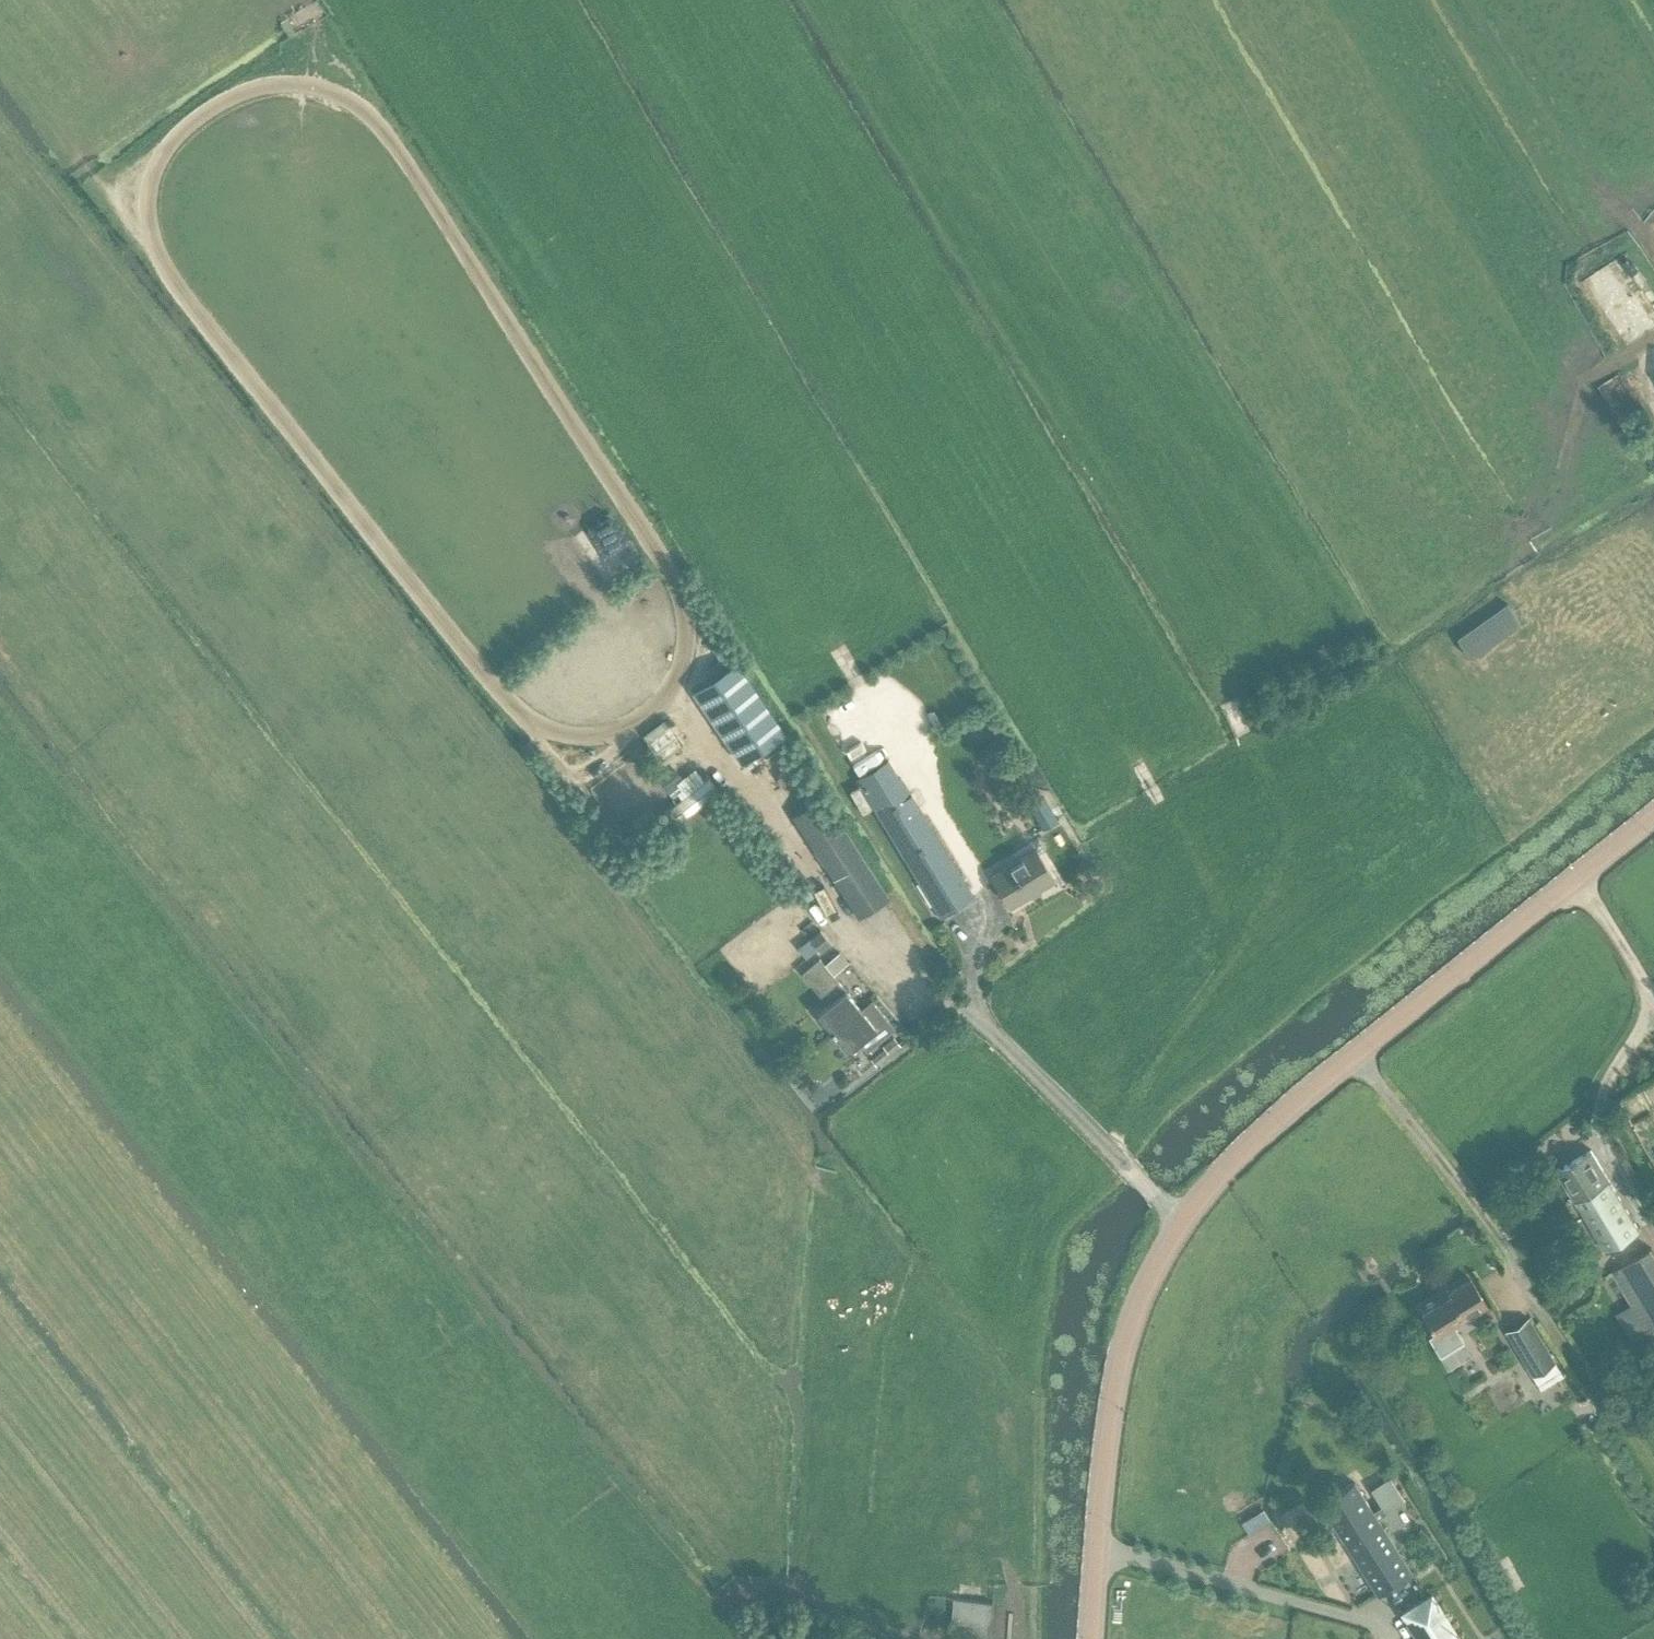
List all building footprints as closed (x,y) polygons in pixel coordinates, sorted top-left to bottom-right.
[(736,661),(693,690),(742,762),(786,733),(736,661)] [(941,917),(974,897),(889,759),(857,780),(941,917)] [(797,779),(807,794),(816,788),(798,762),(778,775),(786,787),(797,779)] [(669,809),(679,822),(718,791),(708,778),(669,809)] [(675,783),(667,789),(673,797),(681,791),(675,783)] [(1044,797),(1029,805),(1043,829),(1058,821),(1044,797)] [(840,824),(833,828),(816,801),(793,816),(859,917),(888,898),(840,824)] [(747,813),(739,819),(745,826),(753,820),(747,813)] [(1010,906),(1053,880),(1035,849),(991,875),(1010,906)] [(805,885),(793,894),(801,905),(813,896),(805,885)] [(820,930),(797,949),(806,959),(811,955),(818,949),(822,954),(832,945),(820,930)] [(863,1010),(833,975),(848,962),(839,952),(824,965),(819,959),(802,974),(827,1004),(816,1013),(834,1034),(863,1010)] [(859,1042),(867,1051),(894,1028),(872,1002),(863,1010),(834,1034),(848,1051),(859,1042)] [(886,1048),(872,1058),(877,1064),(879,1066),(904,1046),(902,1044),(897,1037),(885,1047),(886,1048)] [(1607,1251),(1639,1231),(1590,1150),(1557,1170),(1607,1251)] [(1653,1329),(1653,1255),(1650,1248),(1613,1270),(1650,1332),(1653,1329)] [(1447,1295),(1421,1310),(1434,1332),(1427,1337),(1438,1355),(1462,1341),(1452,1323),(1461,1318),(1462,1320),(1485,1306),(1470,1280),(1446,1294),(1447,1295)] [(1522,1322),(1505,1332),(1531,1377),(1532,1376),(1540,1390),(1563,1376),(1555,1363),(1553,1363),(1550,1357),(1527,1319),(1522,1322)] [(1462,1341),(1438,1355),(1446,1369),(1470,1355),(1462,1341)] [(1377,1518),(1404,1501),(1388,1476),(1370,1488),(1380,1505),(1372,1510),(1353,1481),(1319,1503),(1378,1595),(1412,1573),(1377,1518)] [(1508,1578),(1499,1561),(1491,1565),(1500,1582),(1508,1578)] [(1463,1637),(1433,1591),(1400,1612),(1417,1638),(1460,1638),(1463,1637)] [(992,1601),(953,1599),(950,1638),(989,1638),(992,1601)]
